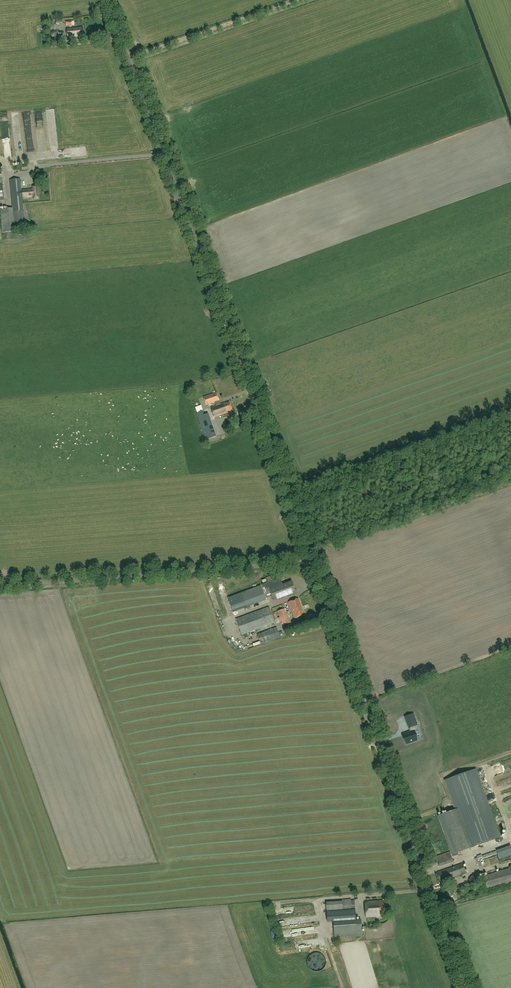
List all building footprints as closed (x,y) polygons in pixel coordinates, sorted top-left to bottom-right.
[(67,37),(84,36),(83,27),(67,29),(67,37)] [(10,180),(12,208),(0,209),(2,232),(13,231),(13,225),(14,225),(15,230),(25,229),(25,224),(24,224),(22,198),(33,197),(33,199),(38,198),(37,185),(32,186),(33,189),(21,190),(20,179),(10,180)] [(220,404),(216,392),(203,397),(206,405),(215,402),(216,405),(211,407),(214,417),(226,412),(232,409),(229,402),(225,403),(225,402),(220,404)] [(197,413),(206,440),(216,437),(208,413),(204,415),(203,411),(197,413)] [(283,584),(280,578),(264,585),(268,594),(271,593),(274,601),(296,592),(292,581),(283,584)] [(245,593),(259,588),(257,583),(243,588),(245,593)] [(86,590),(72,592),(73,603),(93,600),(92,596),(88,597),(88,596),(87,596),(86,590)] [(256,604),(268,600),(265,592),(247,598),(250,608),(257,606),(256,604)] [(304,615),(298,598),(288,602),(294,619),(304,615)] [(242,635),(275,623),(269,607),(236,619),(242,635)] [(290,623),(284,609),(277,611),(280,617),(278,618),(279,622),(281,621),(282,625),(290,623)] [(261,644),(280,637),(276,628),(257,635),(261,644)] [(410,732),(403,734),(406,744),(417,740),(414,731),(418,729),(416,725),(418,725),(414,714),(404,717),(408,728),(410,732)] [(457,853),(500,837),(475,769),(445,780),(455,809),(439,815),(453,854),(453,856),(458,855),(457,853)] [(501,850),(483,857),(484,860),(502,853),(501,850)] [(449,852),(436,857),(440,866),(453,862),(449,852)] [(462,864),(437,873),(440,882),(465,873),(462,864)] [(482,877),(486,890),(510,882),(510,868),(482,877)] [(342,901),(340,901),(326,902),(327,922),(333,922),(334,937),(362,935),(361,919),(355,920),(355,910),(354,900),(351,900),(351,899),(342,900),(342,901)] [(383,901),(365,902),(366,917),(384,916),(383,901)]
